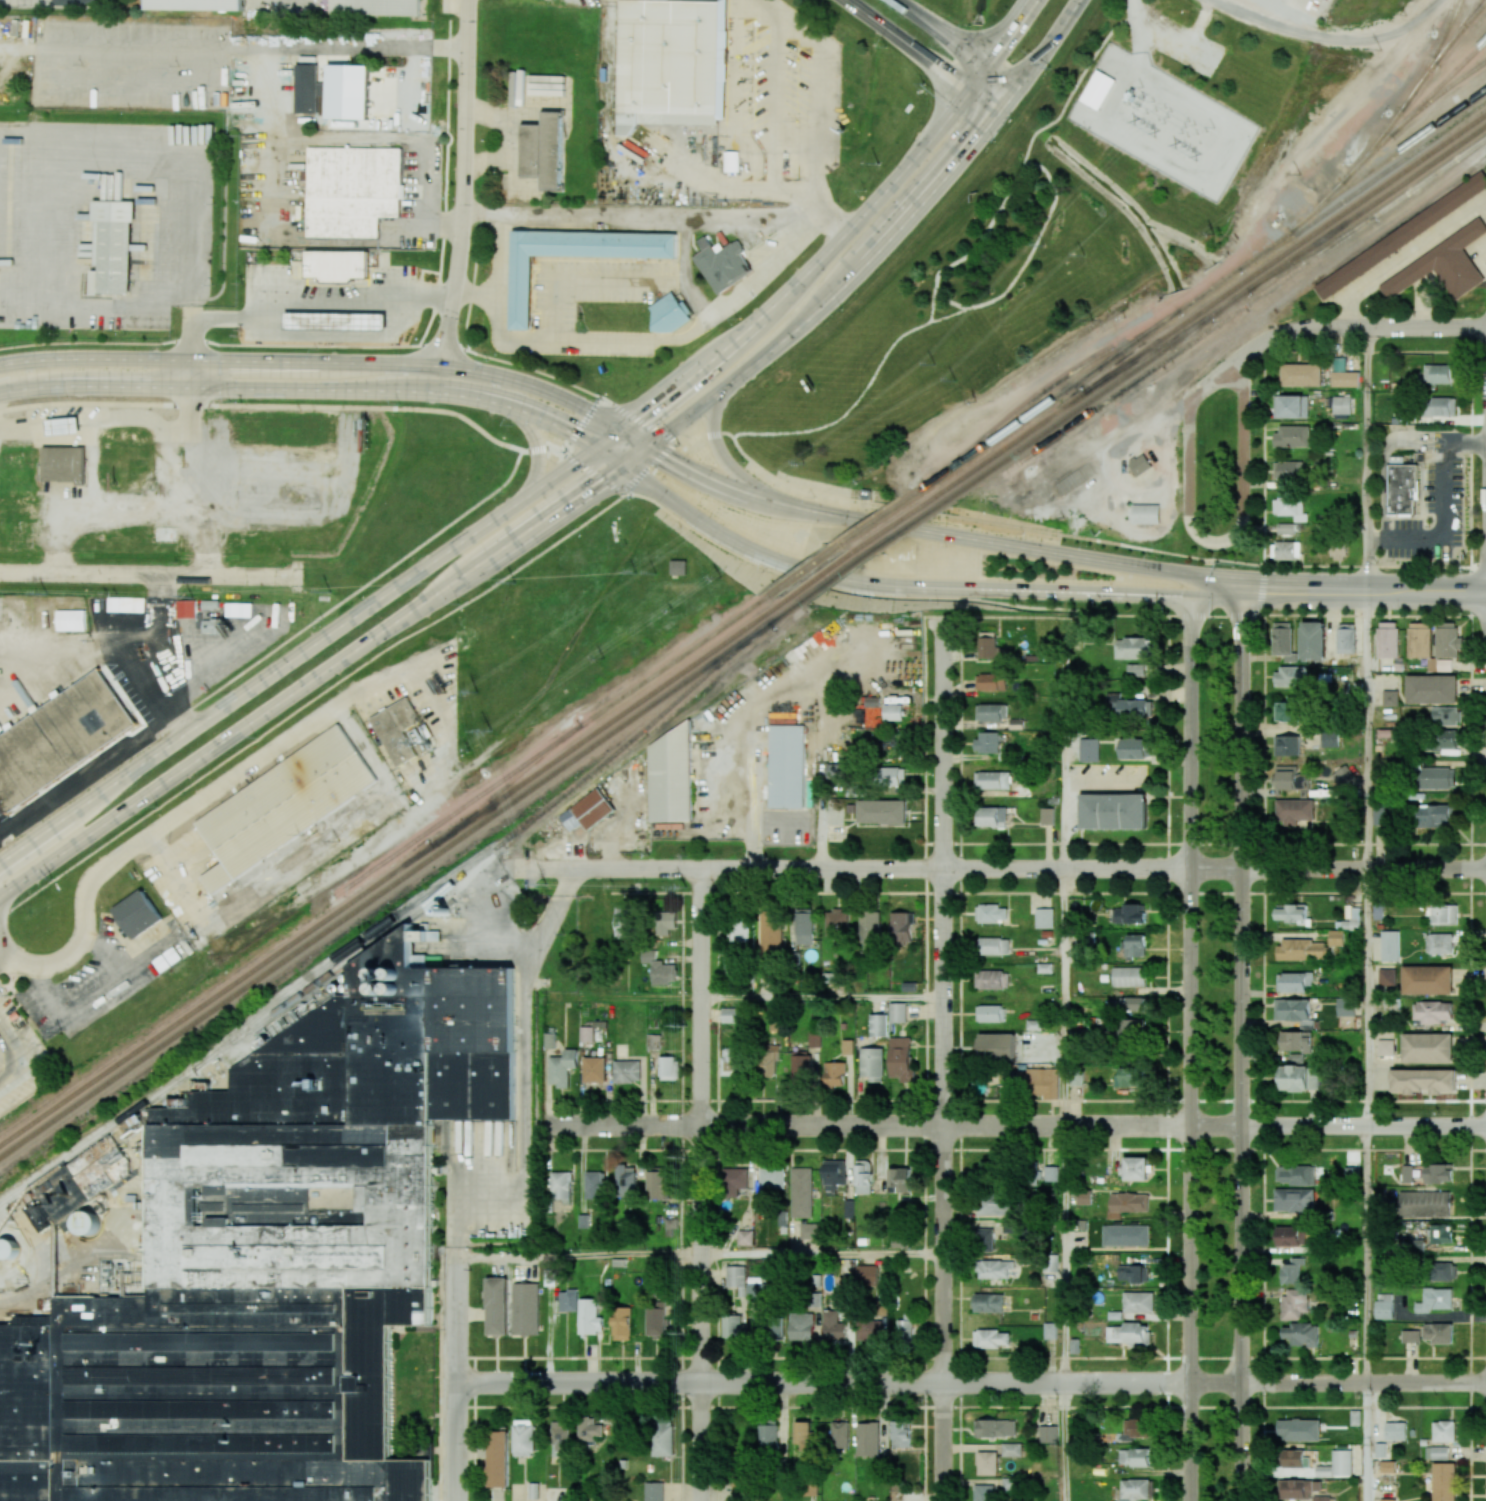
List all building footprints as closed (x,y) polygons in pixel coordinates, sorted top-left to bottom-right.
[(148,10),(148,0),(245,0),(245,11),(148,10)] [(333,14),(333,0),(422,0),(422,16),(333,14)] [(634,135),(635,123),(726,125),(727,0),(620,0),(618,135),(634,135)] [(296,64),(296,113),(318,113),(318,64),(296,64)] [(327,119),(368,120),(369,65),(328,64),(327,119)] [(1098,70),(1081,99),(1100,110),(1117,81),(1098,70)] [(524,124),(522,176),(542,177),(541,190),(561,191),(563,112),(543,111),(543,125),(524,124)] [(307,236),(310,146),(403,149),(401,217),(381,216),(380,239),(307,236)] [(724,172),(724,151),(738,152),(738,172),(724,172)] [(740,165),(748,164),(749,172),(741,173),(740,165)] [(1477,170),(1485,182),(1485,186),(1322,300),(1311,285),(1477,170)] [(133,201),(93,200),(93,220),(96,220),(96,270),(91,270),(90,293),(131,294),(133,201)] [(1478,215),(1485,226),(1485,230),(1461,248),(1483,280),(1452,301),(1431,270),(1386,300),(1375,284),(1478,215)] [(677,234),(677,260),(532,258),(531,332),(511,331),(513,231),(677,234)] [(693,257),(717,294),(752,271),(740,254),(745,251),(737,239),(723,249),(719,243),(712,247),(705,236),(697,241),(703,251),(693,257)] [(307,278),(322,278),(322,282),(354,283),(354,278),(369,278),(369,251),(307,251),(307,278)] [(653,332),(663,334),(674,333),(692,320),(673,292),(650,307),(654,313),(653,332)] [(287,315),(387,316),(387,333),(287,332),(287,315)] [(1281,363),(1322,363),(1321,385),(1281,385),(1281,363)] [(1424,383),(1456,384),(1456,365),(1425,364),(1424,383)] [(1332,370),(1359,370),(1359,386),(1332,385),(1332,370)] [(1308,395),(1280,396),(1280,418),(1309,418),(1308,395)] [(1334,395),(1351,395),(1351,414),(1334,414),(1334,395)] [(1432,415),(1456,416),(1456,397),(1432,397),(1432,415)] [(45,418),(77,415),(78,433),(46,435),(45,418)] [(1310,447),(1310,426),(1276,426),(1276,447),(1310,447)] [(85,447),(44,446),(43,481),(84,482),(85,447)] [(1127,462),(1135,474),(1151,463),(1143,451),(1135,456),(1134,454),(1128,458),(1130,460),(1127,462)] [(1388,514),(1417,515),(1417,465),(1403,464),(1403,457),(1389,456),(1388,514)] [(1088,461),(1053,484),(1061,496),(1096,473),(1088,461)] [(1298,461),(1274,462),(1274,479),(1298,479),(1298,461)] [(1294,515),(1294,522),(1308,521),(1308,513),(1303,513),(1303,497),(1273,498),(1274,515),(1294,515)] [(1132,503),(1132,523),(1159,523),(1159,503),(1132,503)] [(1295,524),(1278,523),(1278,534),(1294,534),(1295,524)] [(155,526),(175,526),(175,542),(155,542),(155,526)] [(1276,559),(1300,559),(1301,542),(1276,541),(1276,559)] [(671,560),(687,560),(687,574),(671,574),(671,560)] [(178,600),(196,599),(197,618),(179,619),(178,600)] [(58,609),(85,609),(86,630),(58,630),(58,609)] [(1293,653),(1292,622),(1273,623),(1274,655),(1284,655),(1284,662),(1297,662),(1297,653),(1293,653)] [(1325,622),(1302,622),(1302,660),(1326,660),(1325,622)] [(1399,657),(1398,622),(1378,622),(1378,658),(1399,657)] [(1431,623),(1409,622),(1408,658),(1431,658),(1431,623)] [(1437,658),(1461,657),(1461,637),(1457,637),(1456,622),(1436,623),(1437,658)] [(1338,653),(1355,653),(1355,624),(1338,624),(1338,653)] [(1081,652),(1081,631),(1068,631),(1068,652),(1081,652)] [(980,658),(997,658),(996,632),(979,632),(980,658)] [(1152,658),(1152,638),(1116,638),(1116,659),(1152,658)] [(1127,664),(1127,676),(1154,675),(1153,663),(1127,664)] [(1274,668),(1275,687),(1308,686),(1307,667),(1274,668)] [(5,810),(138,729),(103,671),(0,734),(0,802),(5,810)] [(976,691),(1006,690),(1006,673),(975,674),(976,691)] [(1457,703),(1457,675),(1407,676),(1408,703),(1457,703)] [(1399,705),(1398,690),(1383,690),(1383,706),(1399,705)] [(1120,700),(1120,693),(1107,693),(1107,703),(1118,703),(1118,716),(1152,716),(1152,700),(1120,700)] [(395,768),(417,757),(404,730),(420,722),(409,697),(370,716),(395,768)] [(1297,721),(1297,700),(1275,701),(1275,722),(1297,721)] [(1007,721),(1007,704),(977,704),(977,720),(1007,721)] [(885,705),(904,705),(904,720),(885,720),(885,705)] [(1458,725),(1458,707),(1432,707),(1432,725),(1458,725)] [(692,822),(651,822),(650,747),(690,719),(692,822)] [(770,809),(771,723),(805,723),(804,809),(770,809)] [(194,818),(222,863),(201,877),(212,895),(237,879),(240,884),(307,843),(300,833),(320,822),(323,827),(358,805),(353,796),(376,782),(343,727),(194,818)] [(1459,731),(1429,732),(1430,754),(1459,753),(1459,731)] [(999,732),(976,732),(976,753),(999,752),(999,732)] [(1339,747),(1339,733),(1322,733),(1321,747),(1339,747)] [(1300,756),(1300,736),(1275,736),(1275,756),(1300,756)] [(1080,738),(1099,739),(1099,762),(1079,762),(1080,738)] [(1119,758),(1152,759),(1152,739),(1120,738),(1119,758)] [(844,764),(827,764),(827,779),(843,779),(844,764)] [(1297,765),(1276,765),(1276,791),(1308,790),(1307,775),(1297,775),(1297,765)] [(905,786),(905,768),(877,767),(877,785),(905,786)] [(1422,788),(1455,789),(1455,768),(1423,767),(1422,788)] [(1011,789),(1011,772),(975,771),(975,789),(1011,789)] [(571,809),(598,788),(615,810),(588,831),(571,809)] [(1081,796),(1146,796),(1146,831),(1081,831),(1081,796)] [(1314,800),(1275,799),(1275,820),(1284,820),(1283,825),(1296,826),(1297,819),(1314,820),(1314,800)] [(906,800),(858,800),(858,823),(906,823),(906,800)] [(1451,827),(1451,804),(1416,805),(1417,827),(1451,827)] [(979,827),(1006,827),(1006,807),(979,807),(979,827)] [(1041,808),(1054,808),(1054,825),(1041,825),(1041,808)] [(113,908),(134,939),(164,920),(143,889),(113,908)] [(1375,918),(1375,898),(1384,898),(1383,918),(1375,918)] [(999,904),(975,905),(976,922),(1009,921),(1008,908),(1000,908),(999,904)] [(1145,904),(1124,904),(1124,908),(1113,908),(1113,923),(1145,923),(1145,904)] [(1276,923),(1307,922),(1306,905),(1276,906),(1276,923)] [(1433,925),(1457,925),(1458,906),(1433,905),(1433,925)] [(632,906),(615,906),(615,938),(632,937),(632,906)] [(1037,907),(1054,906),(1055,926),(1038,926),(1037,907)] [(797,944),(814,944),(813,909),(795,909),(797,944)] [(676,912),(659,911),(658,935),(669,935),(669,928),(676,929),(676,912)] [(761,912),(761,952),(780,952),(780,911),(761,912)] [(827,911),(826,935),(848,936),(848,911),(827,911)] [(880,912),(861,911),(860,943),(880,943),(880,912)] [(913,912),(892,913),(892,942),(913,942),(913,912)] [(729,943),(750,942),(750,918),(729,919),(729,943)] [(1383,959),(1383,929),(1400,929),(1400,959),(1383,959)] [(1080,930),(1095,930),(1096,941),(1080,941),(1080,930)] [(1329,946),(1344,946),(1345,931),(1329,931),(1329,946)] [(1455,954),(1455,934),(1426,934),(1426,954),(1455,954)] [(1145,957),(1145,935),(1127,935),(1127,946),(1124,946),(1124,957),(1145,957)] [(979,938),(979,954),(1009,955),(1010,938),(979,938)] [(1279,960),(1327,959),(1326,940),(1278,941),(1279,960)] [(677,963),(656,963),(657,950),(642,949),(642,963),(652,963),(651,983),(676,984),(677,963)] [(1039,962),(1054,962),(1054,972),(1039,972),(1039,962)] [(1455,964),(1455,992),(1406,992),(1406,964),(1455,964)] [(1114,986),(1147,986),(1147,967),(1113,967),(1114,986)] [(1379,985),(1396,985),(1396,968),(1379,968),(1379,985)] [(1005,989),(1006,971),(980,971),(980,989),(1005,989)] [(1283,993),(1307,992),(1307,985),(1314,984),(1313,973),(1282,973),(1283,993)] [(1108,1008),(1146,1009),(1146,998),(1108,998),(1108,1008)] [(1314,1030),(1314,1020),(1310,1020),(1310,1000),(1276,999),(1275,1020),(1300,1021),(1300,1029),(1314,1030)] [(1337,1016),(1355,1017),(1355,999),(1337,999),(1337,1016)] [(1452,1020),(1452,1002),(1414,1002),(1414,1025),(1442,1025),(1442,1020),(1452,1020)] [(889,1003),(890,1022),(906,1022),(906,1003),(889,1003)] [(979,1022),(1004,1022),(1004,1005),(980,1005),(979,1022)] [(722,1023),(741,1022),(740,1008),(722,1008),(722,1023)] [(887,1014),(870,1015),(870,1036),(887,1036),(887,1014)] [(1120,1035),(1145,1036),(1146,1020),(1121,1018),(1120,1035)] [(580,1042),(593,1042),(594,1027),(580,1026),(580,1042)] [(809,1047),(821,1047),(820,1030),(808,1030),(809,1047)] [(1282,1051),(1312,1051),(1312,1032),(1282,1031),(1282,1051)] [(555,1034),(544,1033),(544,1048),(554,1048),(555,1034)] [(1015,1034),(980,1033),(979,1060),(1015,1061),(1015,1034)] [(1453,1033),(1403,1034),(1403,1062),(1453,1062),(1453,1033)] [(911,1037),(890,1037),(890,1077),(900,1077),(900,1082),(915,1082),(915,1069),(911,1069),(911,1037)] [(1394,1039),(1378,1040),(1378,1056),(1394,1056),(1394,1039)] [(777,1045),(760,1045),(759,1077),(777,1077),(777,1045)] [(740,1076),(741,1048),(723,1048),(722,1075),(740,1076)] [(883,1048),(861,1048),(861,1077),(869,1077),(869,1082),(883,1082),(883,1048)] [(577,1068),(577,1049),(563,1049),(564,1056),(549,1056),(549,1087),(569,1086),(569,1068),(577,1068)] [(811,1052),(792,1052),(791,1084),(810,1084),(811,1052)] [(677,1056),(659,1057),(659,1080),(677,1080),(677,1056)] [(606,1082),(606,1057),(584,1057),(584,1082),(606,1082)] [(640,1061),(613,1061),(613,1082),(640,1082),(640,1061)] [(845,1062),(824,1062),(824,1087),(844,1087),(845,1062)] [(1280,1067),(1281,1091),(1318,1090),(1317,1066),(1280,1067)] [(1114,1086),(1143,1087),(1143,1068),(1121,1067),(1120,1075),(1115,1075),(1114,1086)] [(1060,1069),(1028,1068),(1027,1095),(1043,1095),(1043,1099),(1059,1099),(1060,1069)] [(1391,1091),(1430,1092),(1455,1093),(1456,1070),(1391,1069),(1391,1091)] [(43,1233),(120,1183),(119,1182),(135,1171),(119,1146),(115,1149),(108,1139),(36,1186),(43,1196),(26,1207),(43,1233)] [(1148,1157),(1125,1157),(1125,1181),(1148,1180),(1148,1157)] [(845,1160),(823,1160),(824,1195),(836,1195),(836,1185),(846,1184),(845,1160)] [(856,1194),(872,1193),(871,1160),(855,1160),(856,1194)] [(1277,1184),(1315,1184),(1314,1165),(1276,1166),(1277,1184)] [(1402,1182),(1412,1182),(1413,1166),(1402,1165),(1402,1182)] [(1452,1165),(1424,1165),(1424,1183),(1452,1183),(1452,1165)] [(1046,1166),(1059,1166),(1059,1181),(1046,1180),(1046,1166)] [(618,1197),(636,1197),(636,1167),(617,1167),(618,1197)] [(738,1197),(738,1189),(747,1189),(747,1169),(724,1168),(723,1197),(738,1197)] [(785,1189),(784,1168),(759,1169),(760,1189),(785,1189)] [(811,1217),(812,1168),(791,1168),(790,1217),(811,1217)] [(889,1192),(911,1192),(911,1168),(890,1168),(889,1192)] [(585,1198),(604,1198),(604,1172),(585,1171),(585,1198)] [(669,1199),(670,1171),(647,1171),(647,1199),(669,1199)] [(572,1172),(552,1172),(552,1198),(563,1199),(563,1204),(571,1204),(572,1172)] [(1314,1189),(1275,1189),(1275,1211),(1314,1212),(1314,1189)] [(1091,1204),(1091,1191),(1077,1190),(1077,1204),(1091,1204)] [(979,1191),(1040,1192),(1040,1215),(978,1215),(979,1191)] [(1450,1192),(1400,1191),(1399,1216),(1449,1217),(1450,1192)] [(1121,1219),(1121,1212),(1148,1211),(1147,1193),(1109,1194),(1110,1219),(1121,1219)] [(95,1237),(102,1218),(81,1210),(74,1229),(95,1237)] [(666,1235),(677,1235),(677,1219),(665,1219),(666,1235)] [(800,1240),(818,1240),(819,1223),(800,1223),(800,1240)] [(1104,1224),(1149,1224),(1149,1245),(1104,1245),(1104,1224)] [(1451,1243),(1451,1225),(1431,1225),(1432,1243),(1451,1243)] [(1276,1227),(1276,1246),(1308,1246),(1308,1227),(1276,1227)] [(994,1228),(976,1228),(976,1251),(993,1251),(994,1228)] [(753,1245),(753,1230),(738,1230),(738,1245),(753,1245)] [(0,1242),(0,1256),(3,1257),(5,1258),(8,1258),(11,1258),(13,1256),(15,1254),(17,1252),(17,1249),(17,1246),(16,1243),(14,1241),(12,1240),(9,1239),(6,1239),(3,1239),(1,1241),(0,1242)] [(1424,1240),(1409,1239),(1408,1254),(1423,1255),(1424,1240)] [(1058,1272),(1059,1255),(1044,1254),(1043,1271),(1058,1272)] [(1281,1284),(1301,1284),(1301,1258),(1291,1258),(1291,1264),(1282,1264),(1281,1284)] [(1014,1270),(1013,1260),(979,1261),(980,1279),(1009,1278),(1009,1270),(1014,1270)] [(1456,1280),(1456,1263),(1432,1263),(1433,1280),(1456,1280)] [(745,1265),(726,1266),(727,1287),(746,1287),(745,1265)] [(857,1287),(877,1287),(878,1265),(857,1265),(857,1287)] [(487,1335),(508,1335),(508,1277),(487,1278),(487,1335)] [(538,1335),(539,1283),(513,1283),(513,1334),(538,1335)] [(747,1283),(747,1302),(764,1302),(765,1283),(747,1283)] [(1453,1289),(1424,1288),(1424,1303),(1415,1303),(1415,1309),(1452,1310),(1453,1289)] [(1282,1320),(1301,1320),(1301,1313),(1307,1313),(1308,1289),(1283,1289),(1282,1320)] [(560,1311),(578,1311),(577,1290),(559,1290),(560,1311)] [(1126,1291),(1155,1292),(1155,1311),(1126,1311),(1126,1291)] [(975,1312),(1004,1313),(1004,1294),(975,1294),(975,1312)] [(598,1317),(598,1299),(579,1298),(579,1333),(602,1333),(603,1317),(598,1317)] [(1375,1300),(1393,1300),(1394,1318),(1376,1318),(1375,1300)] [(632,1307),(614,1307),(613,1340),(631,1340),(632,1307)] [(647,1334),(648,1307),(666,1308),(665,1334),(647,1334)] [(823,1339),(845,1340),(845,1323),(837,1322),(838,1311),(823,1311),(823,1339)] [(813,1313),(790,1313),(790,1340),(813,1340),(813,1313)] [(897,1320),(897,1344),(913,1344),(912,1313),(904,1314),(904,1319),(897,1320)] [(723,1337),(743,1337),(742,1315),(722,1316),(723,1337)] [(784,1316),(754,1315),(754,1336),(765,1336),(765,1338),(783,1339),(784,1316)] [(881,1339),(881,1319),(856,1319),(857,1340),(881,1339)] [(1045,1322),(1057,1322),(1057,1339),(1045,1338),(1045,1322)] [(1107,1343),(1149,1345),(1150,1323),(1124,1323),(1124,1327),(1107,1327),(1107,1343)] [(1282,1338),(1292,1339),(1292,1345),(1307,1345),(1307,1347),(1317,1347),(1318,1323),(1290,1323),(1290,1327),(1283,1327),(1282,1338)] [(1453,1342),(1452,1323),(1424,1324),(1424,1343),(1453,1342)] [(1402,1330),(1420,1329),(1420,1342),(1402,1343),(1402,1330)] [(974,1330),(974,1347),(1011,1347),(1011,1330),(974,1330)] [(1071,1353),(1071,1338),(1080,1339),(1080,1353),(1071,1353)] [(603,1424),(594,1424),(594,1416),(578,1416),(578,1444),(595,1445),(595,1436),(603,1436),(603,1424)] [(513,1456),(534,1456),(533,1419),(513,1420),(513,1456)] [(979,1437),(1016,1436),(1016,1419),(979,1420),(979,1437)] [(1123,1419),(1123,1439),(1148,1438),(1148,1419),(1123,1419)] [(1278,1420),(1278,1440),(1320,1440),(1319,1419),(1278,1420)] [(892,1447),(910,1448),(911,1421),(893,1420),(892,1447)] [(569,1421),(551,1421),(552,1446),(570,1446),(569,1421)] [(673,1456),(672,1421),(651,1422),(653,1456),(673,1456)] [(848,1448),(848,1421),(831,1421),(831,1448),(848,1448)] [(1433,1442),(1455,1442),(1456,1421),(1433,1421),(1433,1442)] [(796,1422),(811,1422),(811,1445),(796,1444),(796,1422)] [(1386,1440),(1407,1440),(1406,1422),(1385,1422),(1386,1440)] [(858,1456),(858,1423),(880,1423),(879,1456),(858,1456)] [(777,1425),(778,1452),(760,1453),(759,1425),(777,1425)] [(1040,1426),(1058,1426),(1058,1443),(1040,1443),(1040,1426)] [(509,1486),(508,1431),(488,1431),(489,1487),(509,1486)] [(1002,1443),(1023,1443),(1023,1457),(1002,1457),(1002,1443)] [(1448,1446),(1425,1447),(1426,1461),(1448,1460),(1448,1446)] [(1119,1466),(1149,1466),(1149,1449),(1119,1448),(1119,1466)] [(1316,1476),(1352,1477),(1352,1450),(1333,1450),(1333,1466),(1316,1466),(1316,1476)] [(1304,1457),(1304,1451),(1284,1451),(1283,1467),(1309,1468),(1310,1457),(1304,1457)] [(997,1452),(978,1452),(977,1475),(997,1475),(997,1452)] [(1381,1472),(1395,1473),(1395,1461),(1381,1461),(1381,1472)] [(1433,1463),(1434,1500),(1456,1500),(1456,1463),(1433,1463)] [(1121,1500),(1149,1500),(1149,1480),(1121,1479),(1121,1500)] [(1311,1499),(1311,1491),(1321,1491),(1321,1481),(1283,1480),(1283,1499),(1311,1499)] [(663,1482),(645,1482),(645,1500),(663,1500),(663,1482)] [(974,1500),(995,1500),(994,1485),(974,1485),(974,1500)]
